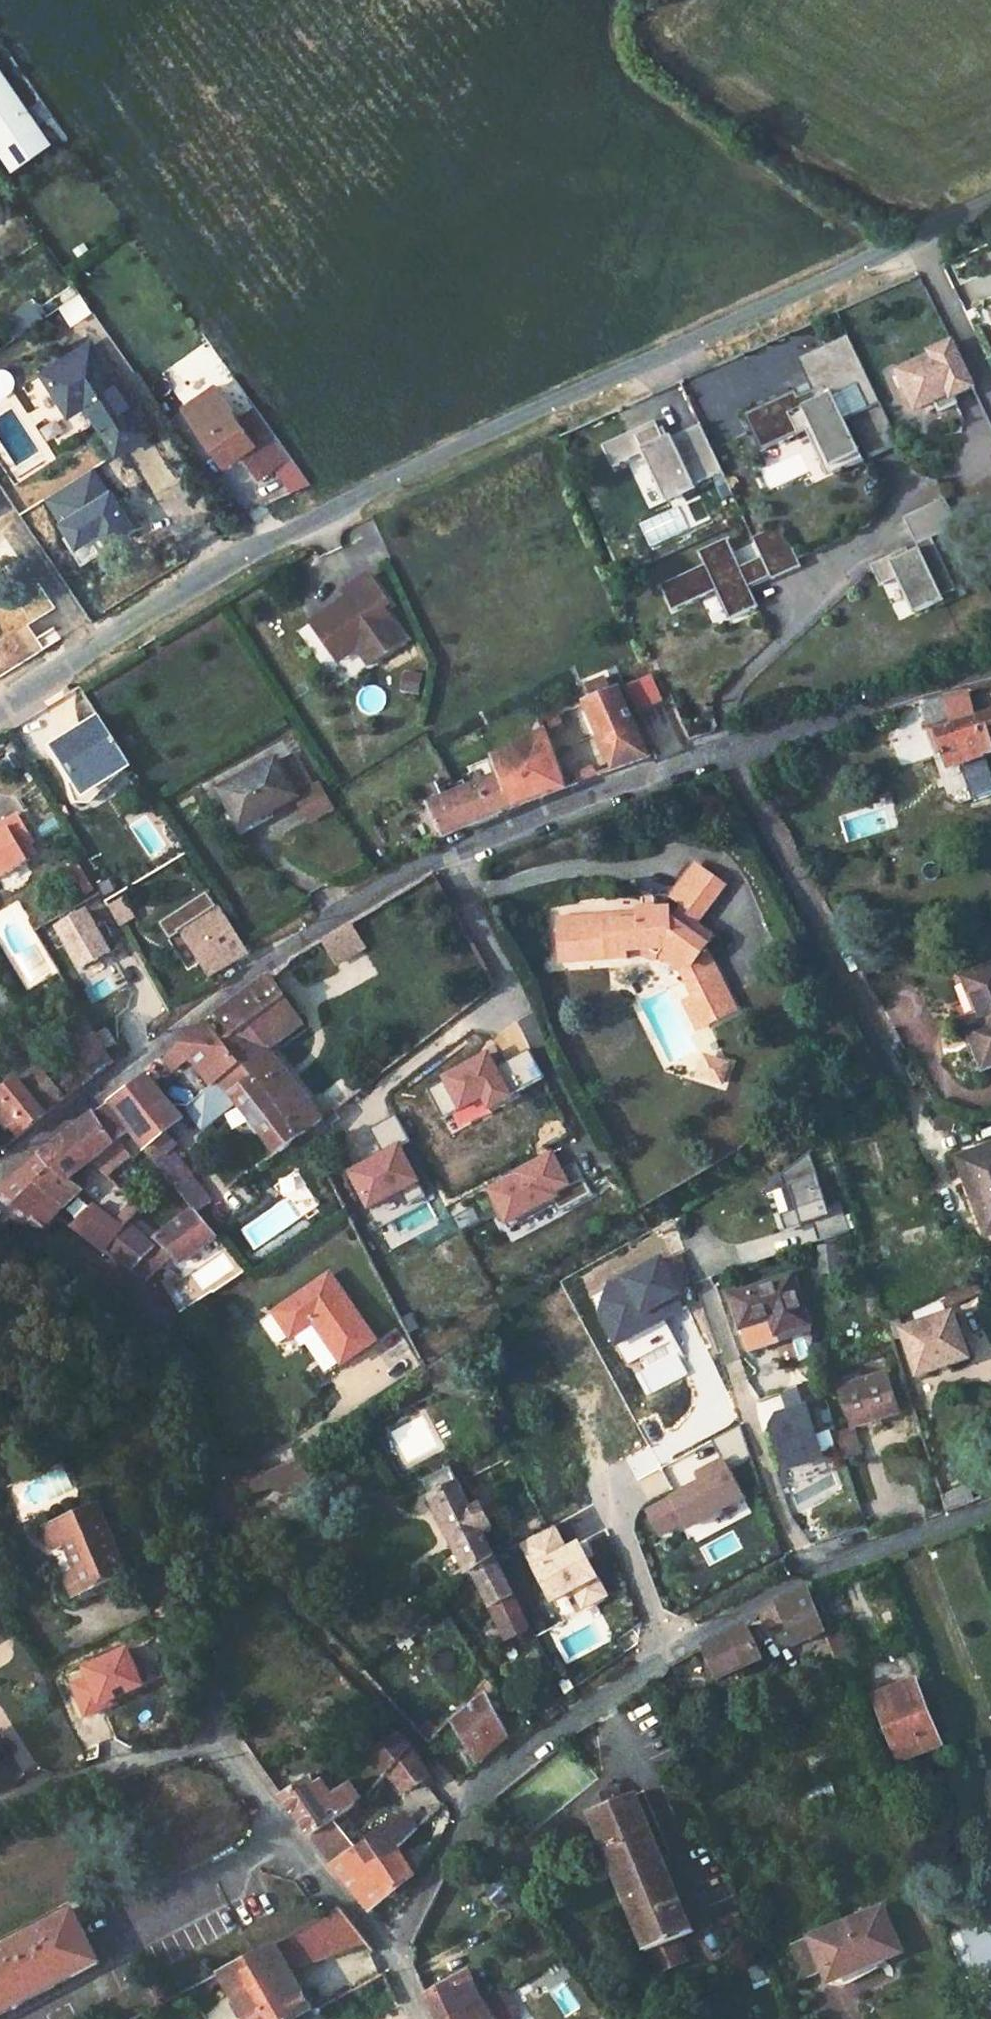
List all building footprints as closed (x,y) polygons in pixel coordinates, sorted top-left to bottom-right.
[(3,151),(34,129),(0,80),(0,147),(3,151)] [(34,129),(3,151),(14,168),(45,146),(34,129)] [(866,404),(879,398),(847,333),(798,357),(813,389),(799,395),(796,389),(744,414),(762,452),(813,427),(834,472),(864,457),(833,393),(855,382),(866,404)] [(930,357),(898,373),(907,390),(917,411),(925,407),(955,392),(957,396),(974,387),(952,342),(928,354),(930,357)] [(60,366),(41,378),(53,395),(61,391),(75,414),(83,409),(116,459),(146,439),(89,352),(63,370),(60,366)] [(898,373),(890,377),(898,395),(907,390),(898,373)] [(5,381),(1,378),(0,378),(0,400),(3,399),(7,396),(9,392),(9,387),(8,384),(5,381)] [(61,391),(53,395),(68,419),(75,414),(61,391)] [(955,392),(925,407),(929,415),(944,408),(946,413),(962,405),(957,396),(955,392)] [(881,397),(850,412),(871,455),(901,439),(881,397)] [(241,431),(218,398),(188,420),(228,476),(245,465),(262,490),(293,469),(258,419),(241,431)] [(0,412),(0,457),(14,479),(41,461),(6,408),(0,412)] [(656,420),(604,444),(614,466),(644,451),(666,499),(724,472),(701,424),(665,440),(656,420)] [(946,500),(905,520),(918,547),(910,551),(907,546),(871,564),(881,584),(895,577),(916,618),(958,596),(931,541),(959,527),(946,500)] [(697,570),(653,591),(665,616),(709,595),(723,625),(759,608),(750,588),(772,578),(773,580),(802,567),(782,525),(754,538),(763,557),(741,567),(728,539),(691,556),(697,570)] [(343,639),(355,657),(367,673),(408,645),(386,613),(391,609),(372,580),(346,597),(354,609),(347,614),(341,605),(311,626),(327,650),(343,639)] [(355,657),(343,639),(327,650),(340,667),(355,657)] [(652,678),(626,690),(636,716),(662,705),(652,678)] [(619,688),(585,705),(614,775),(649,762),(646,756),(656,752),(651,740),(642,744),(619,688)] [(965,696),(946,702),(953,727),(973,721),(965,696)] [(935,732),(950,774),(968,768),(970,771),(973,774),(977,775),(982,774),(986,772),(988,768),(988,764),(987,762),(990,761),(990,715),(973,721),(953,727),(935,732)] [(99,718),(50,750),(79,793),(127,762),(99,718)] [(556,719),(548,723),(544,729),(547,735),(548,738),(561,732),(556,719)] [(547,735),(493,761),(500,781),(513,813),(567,792),(548,738),(547,735)] [(267,748),(212,786),(237,824),(293,786),(267,748)] [(449,777),(443,779),(445,786),(452,784),(449,777)] [(461,796),(430,807),(432,812),(439,827),(445,839),(513,813),(500,781),(461,796)] [(432,812),(422,817),(431,832),(439,827),(432,812)] [(28,861),(21,849),(32,843),(14,813),(0,821),(0,878),(28,861)] [(70,867),(88,897),(95,893),(76,863),(70,867)] [(646,914),(611,919),(613,929),(565,935),(569,966),(617,959),(617,962),(630,960),(630,951),(645,948),(660,952),(670,955),(685,965),(697,1000),(705,1024),(734,1015),(713,948),(721,938),(705,923),(735,887),(711,865),(684,897),(692,905),(684,914),(678,914),(677,907),(645,911),(646,914)] [(93,914),(107,938),(118,931),(104,908),(93,914)] [(611,919),(565,925),(565,935),(613,929),(611,919)] [(232,925),(204,942),(212,955),(240,938),(232,925)] [(240,938),(212,955),(225,976),(254,960),(240,938)] [(645,948),(630,951),(630,960),(647,956),(658,957),(660,952),(645,948)] [(0,1096),(0,1124),(4,1129),(10,1124),(13,1128),(21,1137),(115,1065),(61,974),(50,980),(81,1033),(63,1043),(76,1064),(30,1096),(17,1082),(0,1096)] [(975,980),(990,1022),(990,974),(975,980)] [(269,981),(234,1006),(250,1027),(284,1000),(269,981)] [(240,1034),(229,1043),(258,1081),(302,1137),(323,1121),(272,1054),(306,1028),(284,1000),(250,1027),(240,1034)] [(697,1000),(686,1003),(693,1028),(705,1024),(697,1000)] [(225,1014),(213,1022),(229,1043),(240,1034),(225,1014)] [(213,1022),(162,1060),(179,1081),(187,1076),(197,1068),(206,1080),(212,1076),(233,1101),(236,1098),(258,1081),(229,1043),(213,1022)] [(979,1034),(990,1068),(990,1029),(979,1034)] [(196,1088),(206,1080),(197,1068),(187,1076),(196,1088)] [(144,1079),(128,1091),(168,1133),(184,1120),(168,1103),(144,1079)] [(258,1081),(236,1098),(281,1153),(302,1137),(258,1081)] [(128,1091),(113,1102),(135,1130),(200,1212),(201,1214),(214,1204),(171,1148),(175,1145),(166,1134),(168,1133),(128,1091)] [(177,1095),(168,1103),(184,1120),(195,1130),(203,1123),(177,1095)] [(352,1099),(347,1103),(350,1107),(355,1103),(352,1099)] [(113,1102),(95,1116),(117,1144),(135,1130),(113,1102)] [(95,1116),(69,1136),(95,1161),(108,1173),(111,1176),(131,1161),(117,1144),(95,1116)] [(10,1124),(4,1129),(7,1133),(13,1128),(10,1124)] [(50,1150),(36,1162),(69,1198),(85,1186),(78,1176),(95,1161),(69,1136),(50,1150)] [(809,1152),(780,1174),(785,1189),(789,1187),(797,1209),(780,1215),(785,1232),(812,1223),(819,1242),(850,1231),(840,1202),(827,1207),(809,1152)] [(954,1165),(981,1245),(990,1242),(990,1152),(954,1165)] [(0,1193),(0,1197),(29,1222),(26,1233),(44,1235),(69,1198),(36,1162),(0,1193)] [(123,1188),(83,1238),(107,1254),(131,1224),(144,1207),(123,1188)] [(200,1212),(159,1244),(180,1268),(220,1237),(201,1214),(200,1212)] [(131,1224),(107,1254),(117,1261),(143,1237),(131,1224)] [(157,1231),(152,1236),(156,1240),(161,1235),(157,1231)] [(143,1237),(117,1261),(145,1280),(146,1283),(168,1262),(143,1237)] [(836,1259),(820,1260),(821,1276),(836,1275),(836,1259)] [(160,1283),(182,1320),(203,1307),(180,1268),(160,1283)] [(796,1277),(732,1299),(752,1356),(784,1345),(782,1339),(814,1328),(796,1277)] [(327,1282),(272,1320),(290,1346),(311,1331),(340,1372),(372,1350),(327,1282)] [(953,1316),(900,1335),(916,1381),(969,1363),(953,1316)] [(290,1346),(272,1320),(262,1327),(261,1334),(272,1351),(279,1353),(290,1346)] [(814,1328),(782,1339),(784,1345),(816,1333),(814,1328)] [(859,1380),(836,1388),(851,1432),(899,1415),(886,1377),(861,1386),(859,1380)] [(825,1461),(809,1411),(821,1407),(814,1385),(784,1396),(791,1416),(778,1420),(773,1431),(787,1474),(825,1461)] [(860,1461),(851,1432),(838,1436),(847,1465),(860,1461)] [(318,1458),(284,1467),(290,1488),(324,1479),(318,1458)] [(453,1469),(425,1483),(433,1500),(462,1486),(453,1469)] [(271,1471),(232,1482),(245,1504),(281,1492),(271,1471)] [(462,1486),(433,1500),(470,1573),(474,1572),(497,1561),(486,1539),(487,1538),(485,1533),(474,1512),(462,1486)] [(484,1506),(474,1512),(485,1533),(495,1528),(484,1506)] [(101,1515),(60,1536),(71,1559),(88,1591),(127,1571),(117,1550),(101,1515)] [(46,1544),(57,1566),(71,1559),(60,1536),(46,1544)] [(497,1561),(474,1572),(508,1642),(532,1629),(497,1561)] [(127,1571),(88,1591),(92,1601),(133,1581),(127,1571)] [(88,1591),(73,1598),(78,1609),(92,1601),(88,1591)] [(805,1594),(779,1608),(796,1647),(822,1635),(805,1594)] [(750,1632),(703,1653),(717,1682),(762,1662),(750,1632)] [(491,1680),(484,1688),(488,1696),(496,1690),(491,1680)] [(916,1686),(876,1702),(903,1767),(943,1750),(916,1686)] [(488,1696),(454,1723),(474,1759),(506,1727),(488,1696)] [(399,1736),(365,1755),(382,1779),(395,1764),(413,1745),(399,1736)] [(413,1745),(395,1764),(414,1788),(432,1775),(413,1745)] [(312,1776),(282,1797),(313,1837),(353,1808),(362,1801),(350,1784),(335,1799),(324,1781),(320,1783),(317,1778),(314,1780),(312,1776)] [(635,1796),(590,1814),(651,1951),(692,1934),(635,1796)] [(353,1808),(313,1837),(334,1862),(351,1848),(371,1830),(353,1808)] [(395,1809),(376,1826),(390,1842),(409,1826),(395,1809)] [(371,1830),(351,1848),(365,1864),(390,1842),(376,1826),(371,1830)] [(365,1864),(345,1881),(371,1911),(410,1868),(390,1842),(365,1864)] [(334,1862),(330,1865),(345,1881),(365,1864),(351,1848),(334,1862)] [(887,1906),(795,1944),(810,1978),(829,1970),(835,1982),(906,1950),(887,1906)] [(211,1978),(214,1985),(219,1982),(241,2018),(307,2018),(311,2017),(312,2016),(288,1976),(369,1946),(340,1907),(211,1978)] [(0,1948),(0,2016),(100,1963),(71,1911),(0,1948)] [(957,1925),(976,1973),(990,1967),(990,1911),(957,1925)] [(428,1998),(438,2018),(457,2018),(482,2004),(482,2003),(470,1971),(456,1980),(428,1998)] [(453,1975),(426,1992),(428,1998),(456,1980),(453,1975)] [(205,1982),(186,1992),(192,2002),(211,1992),(205,1982)] [(482,2003),(482,2004),(457,2018),(495,2018),(486,2001),(482,2003)]
